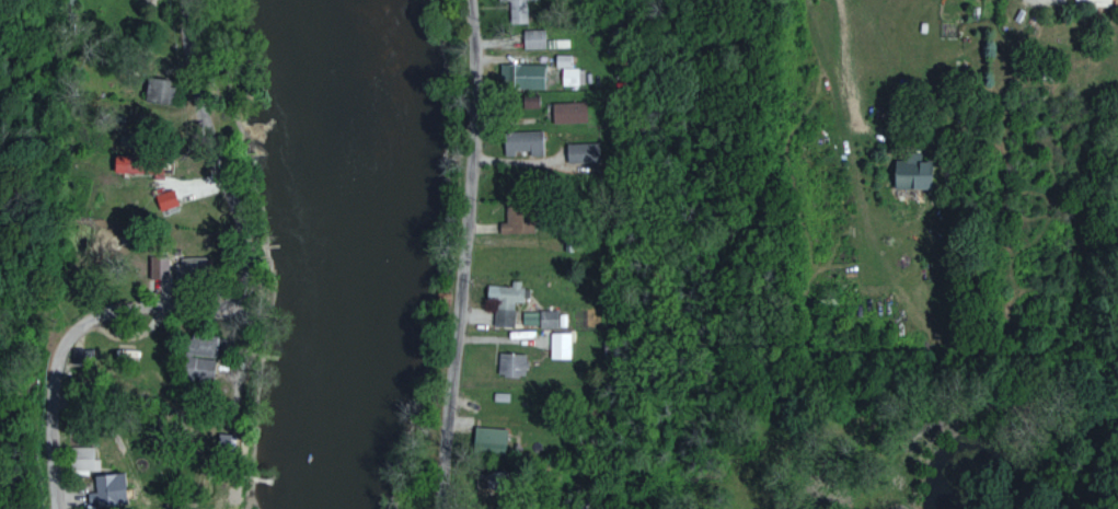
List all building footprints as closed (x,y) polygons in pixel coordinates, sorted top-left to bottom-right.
[(509,0),(510,22),(527,22),(527,0),(498,0),(509,0)] [(522,48),(544,48),(543,29),(522,29),(522,48)] [(554,67),(571,67),(571,54),(555,54),(554,67)] [(543,88),(543,64),(499,63),(499,88),(543,88)] [(561,85),(578,85),(578,68),(561,68),(561,85)] [(144,101),(168,104),(171,77),(148,74),(144,101)] [(537,96),(520,97),(521,109),(538,108),(537,96)] [(585,122),(585,102),(551,103),(551,123),(585,122)] [(528,150),(529,156),(542,156),(541,130),(502,131),(503,156),(513,155),(513,151),(528,150)] [(566,143),(566,167),(598,168),(599,143),(566,143)] [(893,188),(930,189),(931,160),(893,160),(893,188)] [(158,211),(177,205),(172,189),(153,195),(158,211)] [(498,219),(498,234),(531,234),(530,219),(498,219)] [(149,256),(149,278),(167,279),(167,256),(149,256)] [(206,272),(205,257),(178,258),(179,273),(206,272)] [(513,326),(513,302),(522,302),(522,281),(510,281),(510,286),(487,285),(487,312),(493,312),(492,326),(513,326)] [(556,309),(537,310),(538,327),(557,327),(556,309)] [(521,324),(536,324),(536,311),(522,311),(521,324)] [(569,359),(570,333),(549,332),(549,358),(569,359)] [(214,338),(181,338),(181,380),(213,380),(214,338)] [(524,354),(497,352),(496,375),(523,376),(524,354)] [(471,450),(503,453),(506,429),(473,426),(471,450)] [(93,459),(94,447),(70,446),(69,469),(100,470),(100,459),(93,459)] [(95,491),(86,492),(88,508),(125,503),(121,472),(93,476),(95,491)]
